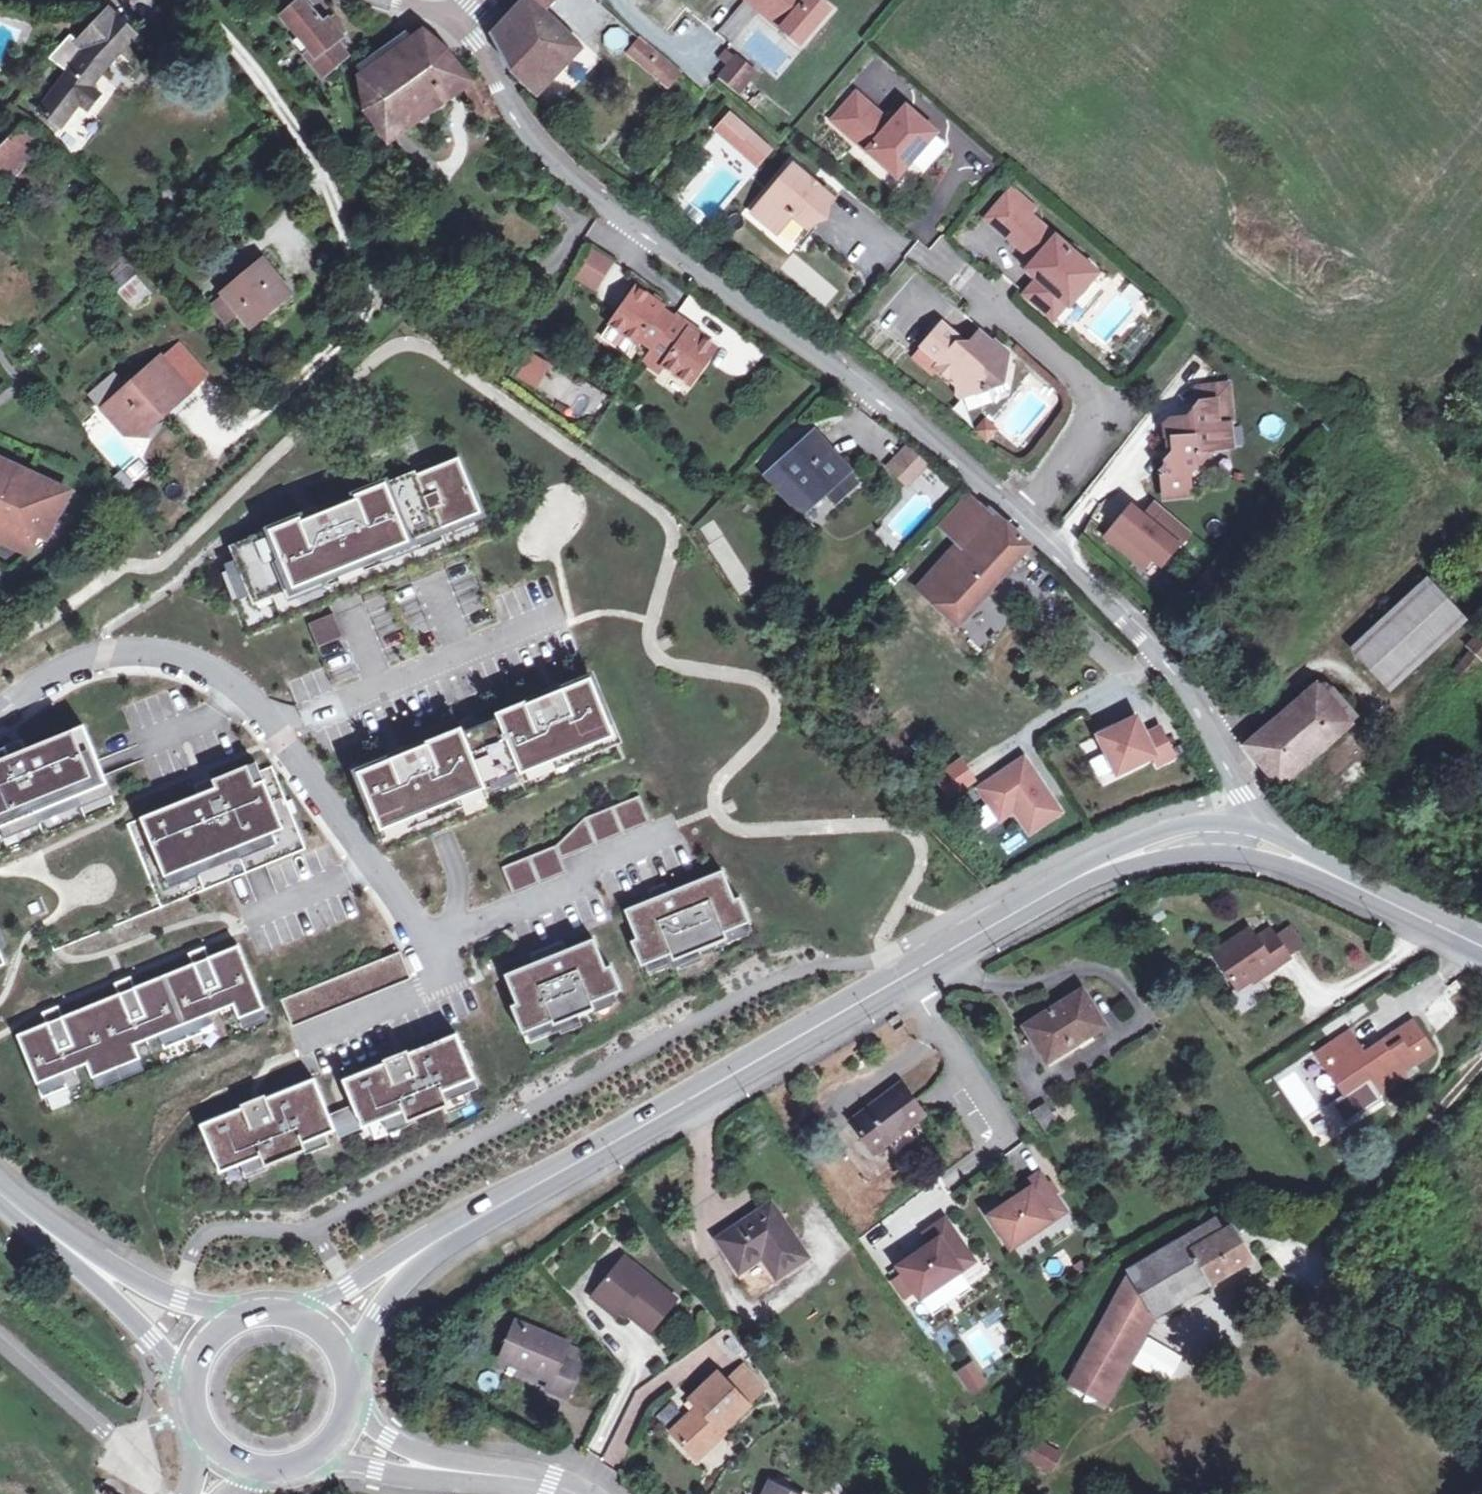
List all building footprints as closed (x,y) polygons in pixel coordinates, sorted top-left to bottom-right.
[(360,52),(337,21),(334,16),(323,25),(303,0),(284,17),(311,52),(306,56),(324,77),(348,58),(350,57),(352,60),(360,52)] [(530,0),(525,0),(494,33),(494,37),(511,71),(537,96),(582,49),(543,12),(530,0)] [(543,12),(554,0),(530,0),(543,12)] [(759,9),(764,4),(787,23),(782,29),(799,43),(827,8),(818,0),(748,0),(759,9)] [(764,4),(759,9),(782,29),(787,23),(764,4)] [(100,63),(130,29),(110,9),(77,44),(84,51),(38,111),(60,129),(80,104),(88,111),(101,96),(92,88),(107,69),(100,63)] [(610,24),(600,40),(618,52),(628,35),(610,24)] [(137,36),(130,29),(100,63),(107,69),(137,36)] [(466,88),(472,84),(448,53),(425,32),(360,79),(365,111),(381,131),(372,135),(382,165),(400,161),(389,143),(466,88)] [(641,39),(629,53),(657,76),(669,63),(641,39)] [(728,51),(710,74),(737,95),(755,71),(728,51)] [(480,79),(472,84),(466,88),(469,98),(486,91),(480,79)] [(492,103),(486,91),(469,98),(480,121),(499,116),(492,103)] [(840,131),(866,105),(854,94),(828,120),(840,131)] [(866,105),(840,131),(893,177),(932,132),(902,106),(886,122),(866,105)] [(709,128),(755,168),(772,148),(726,109),(709,128)] [(22,168),(43,143),(23,126),(1,147),(0,149),(0,181),(5,186),(7,187),(22,168)] [(59,152),(47,165),(53,171),(66,158),(59,152)] [(748,215),(773,235),(788,217),(805,231),(829,200),(788,166),(767,191),(768,199),(759,200),(748,215)] [(22,168),(7,187),(30,206),(38,196),(42,200),(49,191),(22,168)] [(984,216),(1005,234),(1025,211),(1031,205),(1010,186),(984,216)] [(0,214),(0,215),(8,223),(15,215),(7,207),(0,214)] [(1022,293),(1044,311),(1057,296),(1064,302),(1068,297),(1089,272),(1092,268),(1025,211),(1005,234),(1033,258),(1025,268),(1035,278),(1022,293)] [(154,252),(141,236),(104,268),(96,275),(106,288),(110,285),(133,311),(153,294),(133,271),(154,252)] [(596,291),(612,258),(587,245),(570,279),(596,291)] [(226,324),(238,314),(250,328),(290,294),(263,261),(210,306),(226,324)] [(1097,278),(1089,272),(1068,297),(1075,303),(1097,278)] [(695,386),(720,347),(694,331),(697,326),(677,314),(676,316),(664,309),(666,305),(641,289),(613,329),(640,347),(644,341),(654,347),(644,362),(664,376),(669,368),(695,386)] [(1057,296),(1044,311),(1051,317),(1064,302),(1057,296)] [(957,344),(957,336),(939,322),(919,346),(937,361),(931,367),(967,397),(975,398),(979,402),(981,404),(985,399),(983,397),(994,384),(991,342),(977,331),(966,344),(960,346),(957,344)] [(960,346),(966,344),(957,336),(957,344),(960,346)] [(515,379),(537,390),(550,363),(528,352),(515,379)] [(122,393),(127,398),(107,415),(125,436),(147,436),(148,421),(161,409),(165,414),(190,391),(161,358),(122,393)] [(1162,428),(1175,439),(1171,443),(1177,448),(1157,472),(1164,478),(1165,499),(1190,497),(1188,478),(1201,465),(1198,452),(1207,443),(1216,442),(1217,451),(1233,449),(1231,426),(1236,426),(1232,385),(1201,388),(1204,416),(1170,419),(1162,428)] [(122,393),(102,410),(107,415),(127,398),(122,393)] [(975,398),(967,397),(971,411),(979,402),(975,398)] [(983,415),(969,428),(982,442),(996,430),(983,415)] [(815,438),(779,469),(781,471),(770,480),(799,512),(810,503),(811,504),(825,492),(836,505),(858,486),(847,472),(842,467),(815,438)] [(882,465),(902,487),(926,464),(906,443),(882,465)] [(414,473),(337,504),(339,508),(316,517),(315,514),(230,548),(253,605),(479,513),(457,459),(415,476),(414,473)] [(68,494),(0,462),(0,537),(15,544),(19,537),(29,542),(33,535),(45,510),(58,516),(68,494)] [(1191,533),(1154,503),(1142,518),(1137,514),(1128,525),(1121,519),(1105,539),(1143,570),(1151,560),(1162,568),(1191,533)] [(46,542),(58,516),(45,510),(33,535),(46,542)] [(1021,553),(1029,545),(1009,527),(993,512),(920,590),(937,607),(957,626),(1021,553)] [(0,537),(0,545),(23,556),(29,542),(19,537),(15,544),(0,537)] [(1039,555),(1029,545),(1021,553),(1031,563),(1039,555)] [(1471,581),(1459,569),(1450,558),(1350,649),(1387,689),(1463,621),(1448,604),(1471,581)] [(310,619),(319,653),(342,647),(332,613),(310,619)] [(1481,663),(1481,633),(1474,642),(1471,653),(1457,669),(1468,678),(1481,663)] [(349,656),(347,657),(342,639),(322,645),(333,681),(354,675),(349,656)] [(1330,667),(1319,677),(1326,685),(1321,690),(1329,699),(1334,694),(1338,698),(1349,688),(1330,667)] [(1451,671),(1424,700),(1437,712),(1464,683),(1451,671)] [(611,733),(588,677),(560,689),(561,691),(525,706),(524,703),(496,715),(498,720),(461,735),(459,730),(426,744),(427,746),(390,761),(389,758),(356,772),(379,827),(611,733)] [(1326,685),(1319,677),(1244,746),(1279,788),(1350,725),(1348,723),(1354,718),(1338,698),(1334,694),(1329,699),(1321,690),(1326,685)] [(1099,786),(1172,754),(1158,722),(1142,729),(1134,710),(1088,730),(1098,754),(1087,759),(1099,786)] [(81,727),(7,758),(3,749),(0,750),(0,828),(105,785),(81,727)] [(983,830),(1009,812),(1025,836),(1062,810),(1021,751),(971,786),(983,803),(971,812),(983,830)] [(927,776),(945,801),(975,780),(958,755),(927,776)] [(256,763),(211,781),(214,789),(140,819),(164,877),(283,830),(256,763)] [(650,824),(639,796),(584,818),(555,845),(501,868),(513,897),(568,874),(562,860),(650,824)] [(734,902),(723,872),(669,894),(665,884),(648,891),(652,900),(624,911),(636,940),(630,942),(641,969),(665,960),(671,973),(681,969),(679,962),(728,942),(725,935),(746,926),(749,933),(751,932),(740,899),(734,902)] [(1212,954),(1236,989),(1259,974),(1261,977),(1289,958),(1270,930),(1256,939),(1249,930),(1212,954)] [(605,968),(594,939),(567,949),(563,941),(531,954),(534,963),(504,975),(516,1004),(511,1006),(522,1035),(547,1025),(551,1035),(559,1032),(556,1024),(594,1009),(592,1004),(610,997),(613,1004),(616,1002),(613,994),(621,991),(611,966),(605,968)] [(131,1023),(120,995),(61,1018),(72,1046),(59,1051),(48,1024),(17,1036),(47,1111),(72,1101),(66,1086),(91,1076),(97,1090),(145,1071),(139,1057),(164,1047),(169,1060),(218,1041),(212,1027),(238,1016),(244,1029),(267,1020),(237,947),(208,959),(219,987),(204,993),(193,966),(135,990),(146,1017),(131,1023)] [(410,979),(399,953),(281,1000),(291,1027),(410,979)] [(1024,1026),(1045,1059),(1070,1043),(1073,1047),(1104,1026),(1081,991),(1024,1026)] [(1369,1077),(1375,1087),(1378,1093),(1405,1075),(1402,1071),(1432,1052),(1412,1023),(1394,1035),(1400,1044),(1387,1052),(1381,1044),(1364,1056),(1349,1034),(1317,1054),(1343,1094),(1350,1090),(1369,1077)] [(455,1036),(406,1056),(407,1058),(386,1066),(385,1064),(343,1081),(362,1128),(402,1112),(407,1122),(447,1106),(444,1099),(476,1086),(455,1036)] [(1280,1077),(1298,1117),(1313,1111),(1295,1070),(1280,1077)] [(1369,1077),(1350,1090),(1357,1099),(1375,1087),(1369,1077)] [(244,1111),(243,1109),(201,1126),(219,1173),(260,1156),(265,1167),(304,1151),(302,1144),(334,1131),(313,1081),(264,1101),(265,1103),(244,1111)] [(924,1116),(900,1086),(851,1122),(874,1154),(924,1116)] [(329,1112),(339,1134),(358,1125),(349,1103),(329,1112)] [(1059,1126),(1045,1105),(1033,1113),(1046,1135),(1059,1126)] [(987,1216),(1009,1249),(1051,1222),(1042,1209),(1055,1200),(1038,1174),(1017,1188),(1021,1194),(987,1216)] [(1021,1194),(1017,1188),(998,1200),(1002,1206),(1021,1194)] [(1042,1209),(1051,1222),(1063,1213),(1055,1200),(1042,1209)] [(716,1239),(739,1272),(764,1255),(778,1277),(808,1259),(771,1203),(716,1239)] [(896,1267),(918,1299),(959,1271),(951,1258),(964,1249),(943,1219),(923,1233),(930,1244),(896,1267)] [(1076,1372),(1110,1389),(1149,1321),(1155,1318),(1250,1261),(1232,1228),(1222,1234),(1214,1220),(1128,1271),(1133,1280),(1121,1286),(1076,1372)] [(951,1258),(959,1271),(973,1262),(964,1249),(951,1258)] [(764,1255),(739,1272),(753,1294),(778,1277),(764,1255)] [(621,1310),(629,1317),(649,1334),(677,1302),(626,1258),(591,1298),(615,1318),(617,1316),(621,1310)] [(625,1323),(629,1317),(621,1310),(617,1316),(625,1323)] [(566,1345),(517,1324),(502,1358),(551,1379),(547,1388),(568,1397),(581,1365),(561,1357),(566,1345)] [(742,1369),(726,1384),(748,1406),(763,1392),(742,1369)] [(1110,1389),(1076,1372),(1069,1385),(1103,1402),(1110,1389)] [(748,1406),(726,1384),(716,1374),(691,1399),(697,1407),(671,1433),(697,1461),(724,1435),(722,1431),(749,1408),(748,1406)] [(1017,1454),(1049,1473),(1061,1452),(1030,1434),(1017,1454)] [(769,1486),(765,1493),(787,1493),(769,1486)]
